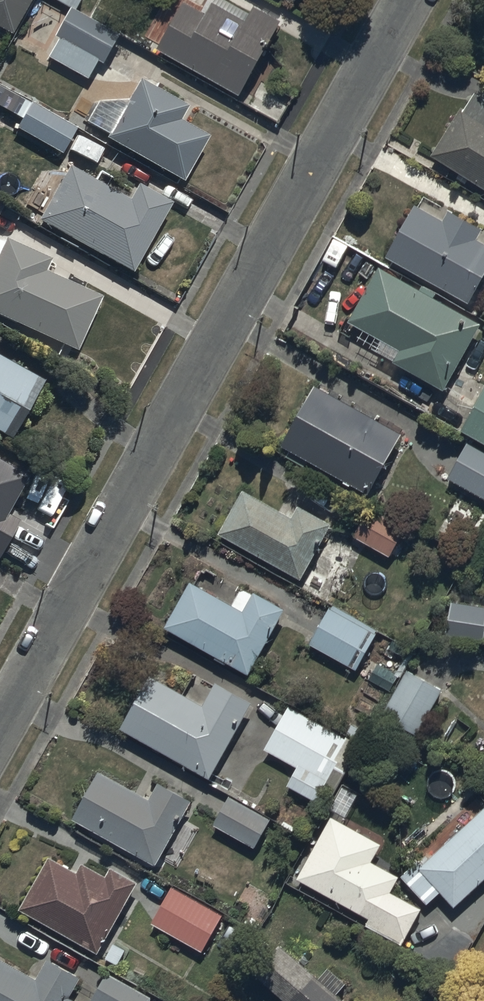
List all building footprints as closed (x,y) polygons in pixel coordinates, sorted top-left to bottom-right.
[(16,30),(33,0),(0,0),(0,20),(16,30)] [(121,30),(78,7),(82,0),(62,0),(71,5),(56,33),(60,35),(50,54),(90,76),(100,58),(105,61),(121,30)] [(253,3),(249,9),(232,0),(212,0),(206,11),(186,0),(183,0),(157,47),(240,93),(281,18),(253,3)] [(108,131),(106,135),(183,178),(209,132),(180,116),(187,103),(138,76),(127,95),(96,97),(84,119),(108,131)] [(433,151),(483,183),(483,94),(476,89),(465,106),(462,104),(433,151)] [(76,126),(31,101),(16,126),(61,152),(76,126)] [(69,159),(38,213),(132,268),(172,200),(139,181),(131,194),(69,159)] [(415,200),(386,254),(471,300),(483,276),(483,232),(481,230),(483,225),(450,207),(445,216),(415,200)] [(0,246),(0,311),(78,346),(101,294),(46,269),(52,255),(5,234),(0,246)] [(379,263),(350,317),(365,325),(358,337),(447,387),(483,321),(483,320),(435,293),(437,291),(423,283),(421,286),(379,263)] [(42,379),(43,376),(0,352),(0,430),(11,436),(42,379)] [(315,382),(282,441),(371,491),(404,432),(315,382)] [(463,425),(483,437),(483,387),(463,425)] [(468,441),(449,478),(483,496),(483,450),(468,441)] [(27,472),(0,457),(0,519),(27,472)] [(242,485),(218,529),(304,576),(333,521),(299,502),(293,513),(242,485)] [(369,505),(353,532),(391,554),(407,528),(369,505)] [(250,671),(285,605),(254,588),(253,591),(241,585),(233,600),(192,578),(166,626),(217,653),(215,657),(225,663),(227,659),(250,671)] [(450,597),(444,630),(483,637),(483,603),(450,597)] [(357,666),(378,628),(331,603),(310,641),(357,666)] [(416,731),(442,685),(406,665),(380,712),(416,731)] [(210,775),(252,697),(215,677),(202,700),(149,670),(119,725),(210,775)] [(346,735),(289,703),(264,745),(296,764),(286,781),(318,800),(325,788),(333,792),(369,729),(354,721),(346,735)] [(99,767),(72,815),(156,863),(193,798),(159,778),(149,796),(99,767)] [(271,817),(230,794),(214,823),(255,846),(271,817)] [(426,859),(421,854),(403,872),(430,900),(444,887),(458,902),(483,877),(483,803),(426,859)] [(383,840),(332,812),(297,875),(369,914),(365,922),(403,942),(423,905),(393,889),(401,873),(373,859),(383,840)] [(98,950),(137,878),(112,865),(108,872),(83,858),(78,867),(51,853),(21,908),(98,950)] [(224,911),(172,883),(151,920),(203,949),(224,911)] [(0,954),(0,1000),(84,1000),(72,994),(84,973),(49,953),(37,974),(0,954)] [(337,990),(347,979),(328,963),(319,974),(312,968),(287,998),(290,1000),(350,1000),(337,990)] [(90,999),(94,1000),(147,1000),(150,994),(106,970),(90,999)]
